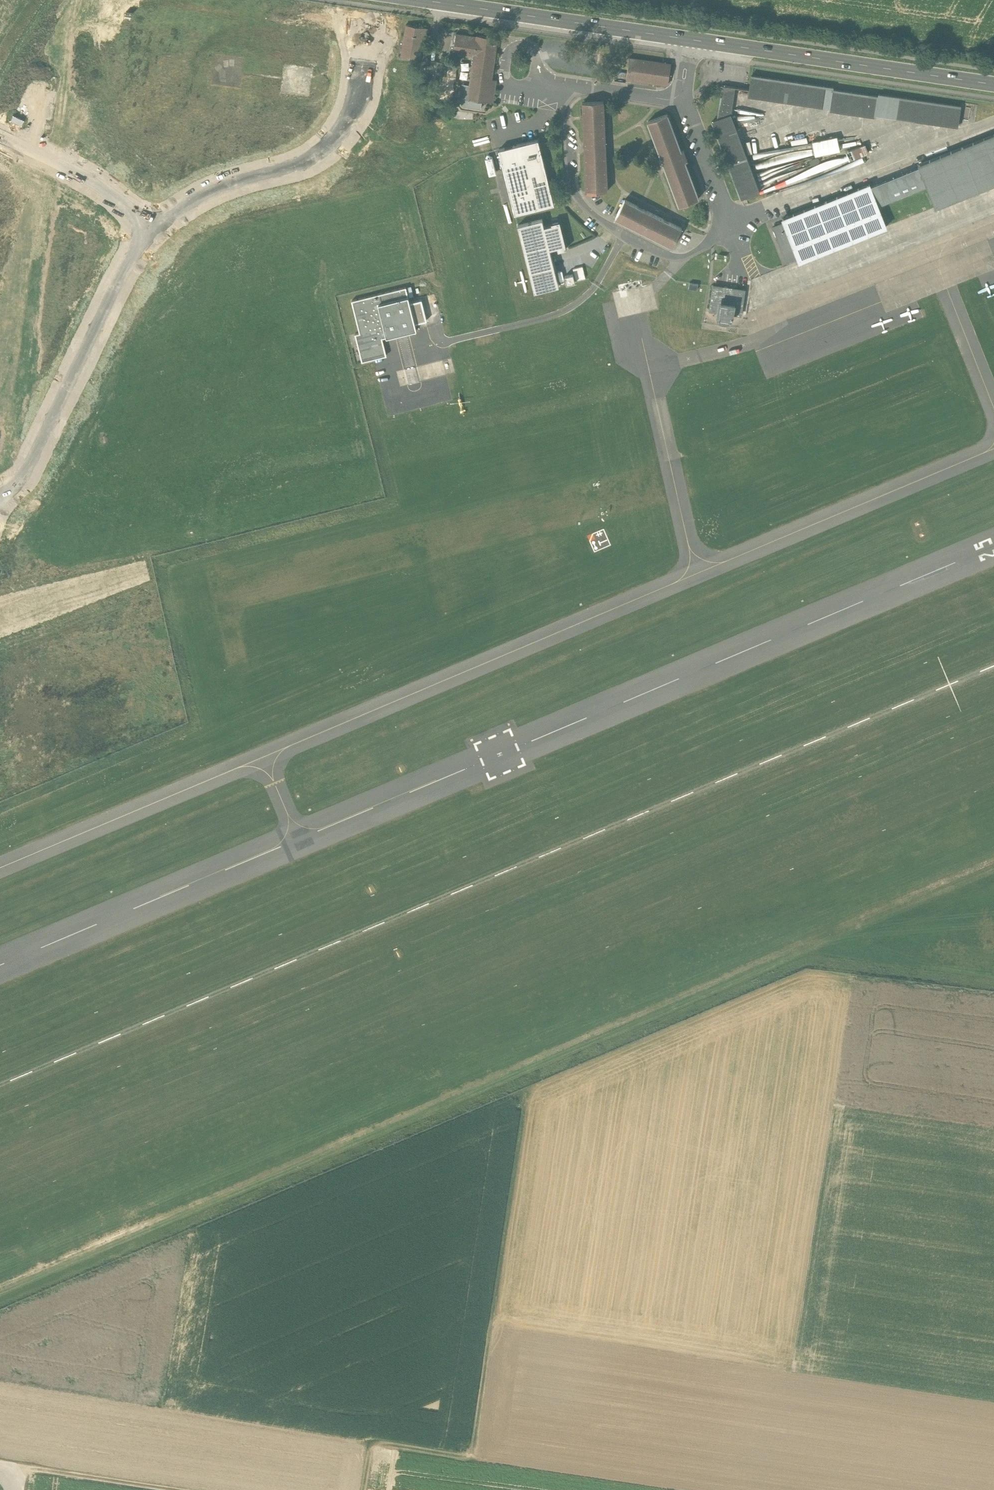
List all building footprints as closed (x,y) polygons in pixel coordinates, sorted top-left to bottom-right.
[(427,28),(406,25),(401,57),(419,60),(420,52),(422,38),(425,38),(427,28)] [(493,71),(497,38),(477,35),(477,37),(456,34),(455,43),(453,53),(474,57),(473,62),(470,83),(468,99),(481,100),(493,102),(496,79),(492,79),(493,71)] [(665,62),(629,57),(626,78),(662,83),(663,79),(669,78),(670,69),(665,67),(665,62)] [(435,74),(437,62),(430,61),(428,73),(435,74)] [(448,64),(437,62),(435,74),(446,76),(448,64)] [(876,114),(957,126),(960,106),(879,94),(878,96),(833,89),(833,87),(752,75),(751,75),(748,95),(830,107),(830,109),(875,116),(876,114)] [(480,108),(481,100),(468,99),(470,83),(462,82),(460,99),(463,106),(480,108)] [(734,88),(722,86),(717,119),(711,121),(740,199),(759,192),(730,114),(734,88)] [(607,191),(603,101),(582,102),(586,192),(607,191)] [(681,151),(667,114),(648,121),(679,206),(699,198),(685,161),(688,160),(684,150),(681,151)] [(870,187),(878,206),(927,186),(935,207),(993,184),(993,135),(918,165),(919,168),(870,187)] [(554,205),(538,140),(499,150),(515,214),(554,205)] [(846,149),(850,159),(868,153),(865,143),(846,149)] [(886,227),(878,206),(870,187),(869,185),(782,220),(784,223),(798,258),(799,262),(886,227)] [(682,229),(625,200),(615,218),(672,248),(682,229)] [(518,226),(534,293),(559,287),(549,250),(557,248),(558,251),(567,249),(560,221),(551,223),(552,225),(544,227),(542,220),(518,226)] [(787,263),(798,258),(784,223),(772,228),(777,240),(787,263)] [(566,285),(575,283),(573,275),(564,277),(566,285)] [(744,291),(714,286),(710,310),(720,312),(720,316),(721,318),(727,319),(729,319),(730,317),(731,313),(741,315),(744,291)] [(410,303),(408,297),(406,287),(351,301),(359,333),(355,334),(362,362),(374,359),(387,356),(382,339),(386,338),(417,330),(415,324),(410,303)] [(422,300),(410,303),(415,324),(427,321),(422,300)]
